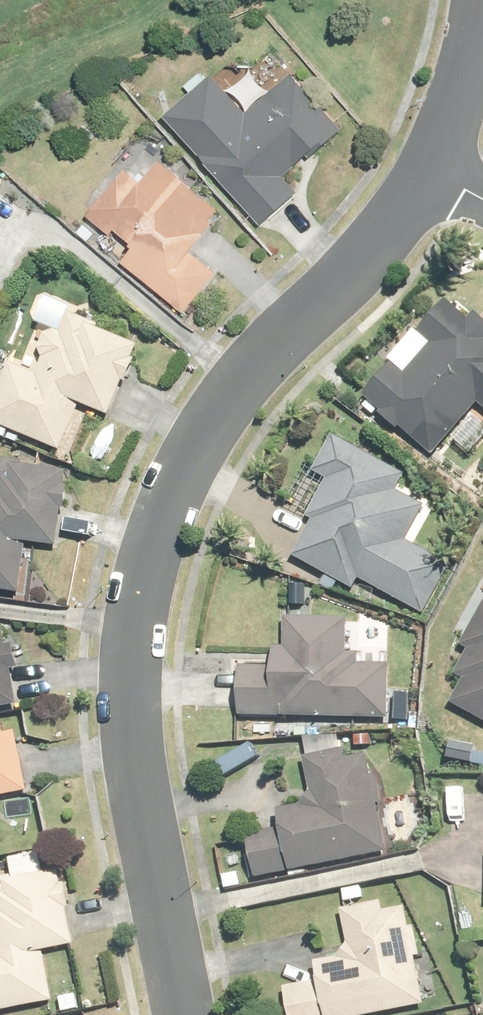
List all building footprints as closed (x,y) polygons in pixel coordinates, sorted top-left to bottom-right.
[(348,133),(299,74),(248,116),(216,77),(167,118),(258,227),(298,194),(288,182),(348,133)] [(222,214),(162,163),(143,185),(127,171),(89,215),(112,235),(117,230),(138,248),(126,263),(186,313),(218,274),(191,251),(222,214)] [(383,411),(380,415),(405,436),(408,431),(436,455),(478,405),(482,409),(482,322),(474,315),(469,321),(447,302),(367,397),(383,411)] [(58,329),(55,329),(52,329),(49,330),(47,332),(44,333),(43,336),(41,338),(40,341),(39,344),(39,347),(39,349),(40,352),(41,355),(43,357),(45,359),(38,375),(13,365),(0,396),(0,426),(60,451),(80,404),(109,417),(138,347),(70,318),(64,331),(58,329)] [(408,480),(334,439),(314,474),(326,480),(307,515),(315,520),(294,558),(327,577),(323,584),(368,609),(378,591),(423,616),(451,565),(408,541),(427,507),(401,493),(408,480)] [(0,466),(0,591),(23,592),(25,544),(61,546),(64,468),(0,466)] [(463,644),(472,649),(458,674),(467,679),(453,704),(482,720),(482,607),(463,644)] [(348,619),(288,618),(287,647),(276,647),(275,667),(241,666),(239,722),(295,724),(295,719),(388,721),(390,666),(364,666),(364,654),(348,653),(348,619)] [(12,708),(0,644),(0,710),(12,708)] [(16,796),(34,792),(21,731),(7,734),(5,724),(0,725),(0,799),(16,796)] [(347,763),(345,753),(306,761),(315,804),(279,812),(283,831),(249,838),(257,879),(390,852),(371,758),(347,763)] [(6,1011),(35,1007),(52,1004),(44,949),(72,945),(57,848),(13,855),(16,875),(0,878),(0,1012),(6,1011)] [(341,959),(318,964),(321,981),(286,989),(292,1014),(378,1014),(426,1005),(416,958),(419,957),(408,908),(384,913),(382,903),(343,911),(350,944),(341,959)]
